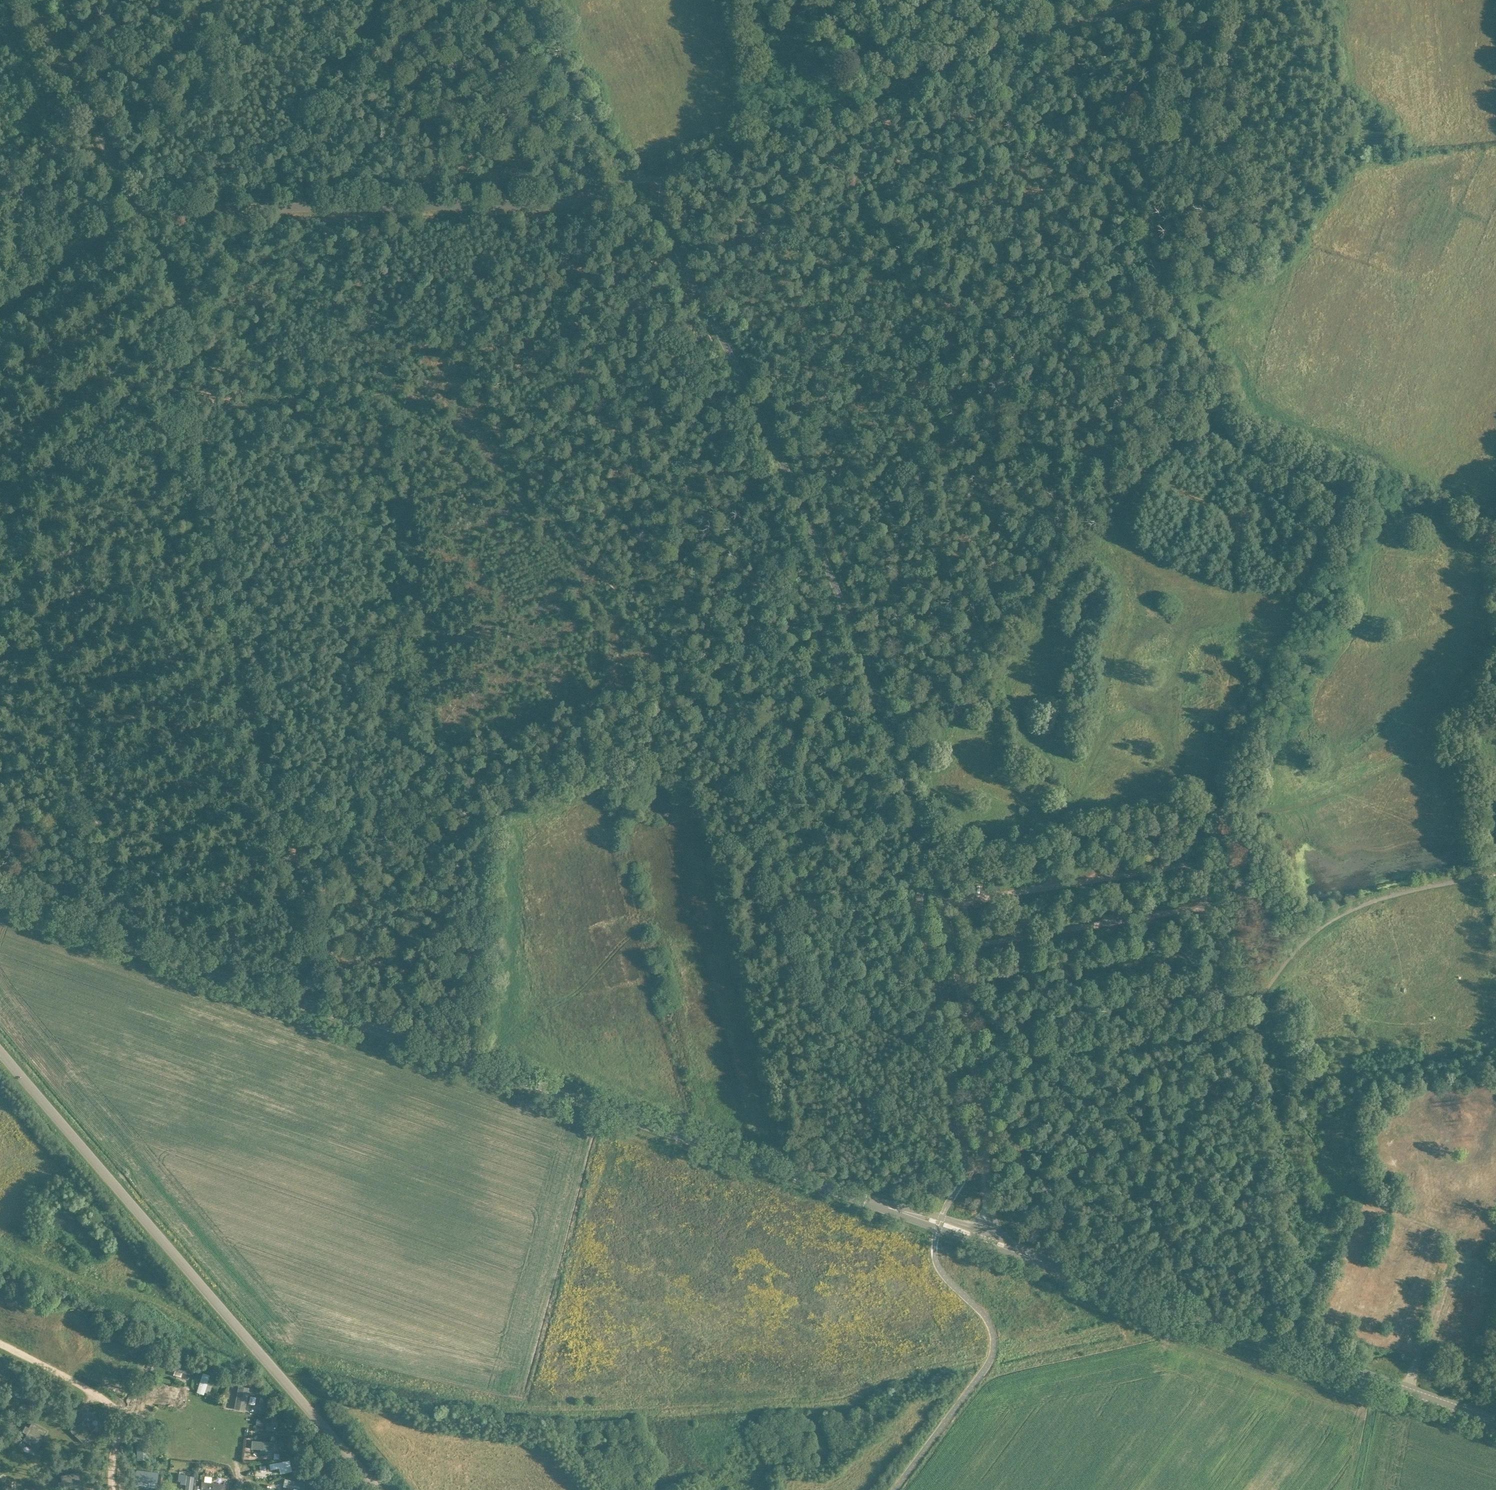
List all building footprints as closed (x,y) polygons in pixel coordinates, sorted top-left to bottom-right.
[(160,1365),(159,1376),(179,1376),(179,1366),(160,1365)] [(206,1378),(196,1373),(185,1393),(195,1399),(206,1378)] [(238,1411),(240,1388),(229,1386),(226,1409),(238,1411)] [(197,1398),(197,1407),(207,1407),(208,1398),(197,1398)] [(247,1426),(262,1428),(263,1420),(248,1418),(247,1426)] [(243,1451),(267,1450),(267,1441),(243,1441),(243,1451)] [(129,1463),(147,1462),(147,1448),(129,1448),(129,1463)] [(270,1470),(272,1475),(286,1472),(283,1460),(261,1465),(262,1472),(270,1470)] [(235,1471),(243,1471),(243,1462),(235,1462),(235,1471)] [(205,1489),(217,1489),(218,1480),(196,1477),(195,1483),(205,1484),(205,1489)] [(276,1480),(275,1486),(295,1489),(296,1483),(276,1480)]
